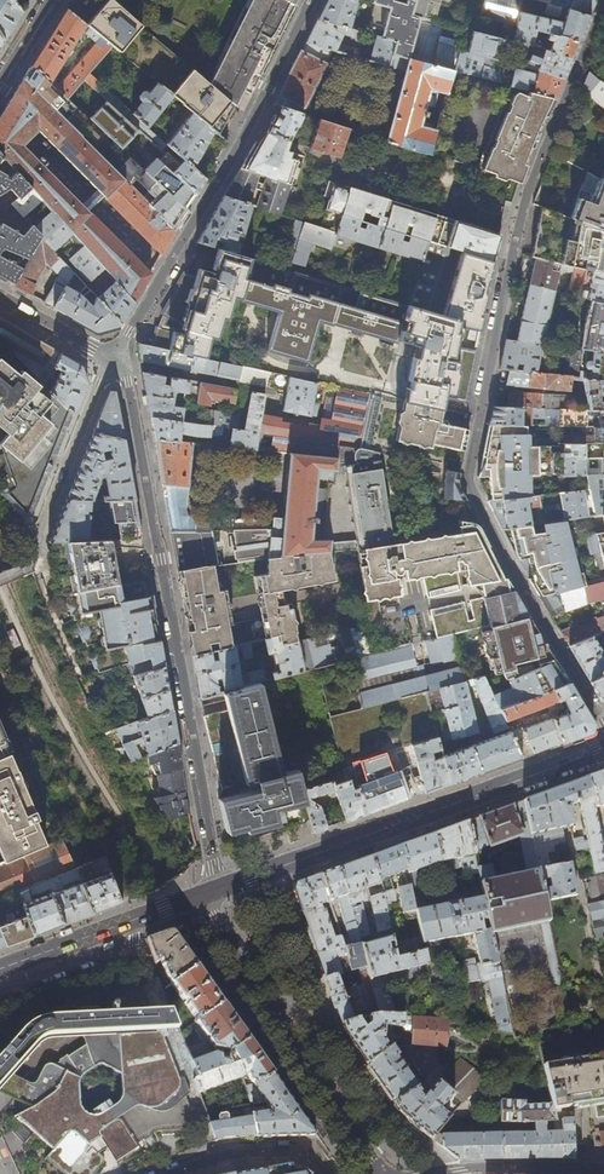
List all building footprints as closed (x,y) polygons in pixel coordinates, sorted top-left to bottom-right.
[(4,41),(19,17),(22,12),(15,0),(0,0),(0,35),(4,41)] [(114,1),(112,0),(106,0),(96,14),(91,20),(88,25),(113,46),(120,52),(142,25),(114,1)] [(210,84),(235,106),(240,97),(244,91),(250,94),(256,82),(257,79),(260,80),(271,57),(294,12),(296,7),(294,6),(297,0),(253,0),(210,84)] [(322,11),(317,20),(353,30),(353,29),(355,30),(355,27),(350,26),(357,0),(327,0),(322,11)] [(393,0),(373,0),(372,4),(382,6),(375,28),(367,25),(365,32),(376,36),(395,41),(391,54),(453,71),(454,71),(465,29),(435,21),(412,15),(416,0),(406,0),(405,4),(393,1),(393,0)] [(412,15),(435,21),(440,1),(441,0),(416,0),(412,15)] [(480,16),(517,25),(536,30),(549,34),(580,42),(581,39),(591,16),(533,0),(483,0),(480,16)] [(591,16),(597,0),(533,0),(591,16)] [(90,73),(113,46),(88,25),(67,8),(47,40),(31,65),(69,98),(85,79),(95,88),(100,82),(90,73)] [(365,32),(355,30),(353,29),(353,30),(317,20),(316,23),(306,43),(334,50),(357,57),(359,49),(338,43),(343,34),(350,36),(349,38),(362,42),(365,32)] [(532,47),(536,30),(517,25),(513,42),(532,47)] [(504,39),(473,31),(467,52),(491,59),(498,61),(504,39)] [(574,55),(580,42),(549,34),(547,40),(552,41),(549,51),(573,58),(574,55)] [(388,65),(391,54),(395,41),(376,36),(369,60),(388,65)] [(301,114),(334,50),(306,43),(303,47),(274,105),(281,107),(301,114)] [(572,61),(573,58),(549,51),(544,50),(541,59),(531,55),(525,68),(538,71),(564,78),(572,61)] [(489,66),(491,59),(467,52),(461,73),(503,84),(506,71),(489,66)] [(391,54),(388,65),(388,66),(405,71),(385,141),(429,154),(453,71),(391,54)] [(25,76),(23,78),(109,163),(123,151),(120,149),(69,98),(31,65),(28,70),(25,76)] [(563,81),(564,78),(538,71),(537,74),(515,69),(510,86),(515,88),(556,98),(563,81)] [(171,95),(172,96),(188,109),(215,132),(219,135),(223,128),(230,115),(235,106),(210,84),(192,70),(171,95)] [(580,89),(603,108),(603,83),(588,70),(580,89)] [(6,158),(18,172),(32,187),(43,199),(54,211),(72,231),(134,302),(142,287),(150,274),(90,213),(24,145),(32,137),(40,130),(161,254),(168,243),(176,229),(173,226),(152,205),(127,179),(126,178),(125,179),(115,169),(109,163),(23,78),(12,96),(5,108),(0,116),(0,152),(6,158)] [(120,149),(140,129),(125,115),(103,95),(95,88),(85,79),(69,98),(120,149)] [(108,90),(100,82),(95,88),(103,95),(108,90)] [(148,126),(172,96),(171,95),(158,84),(149,95),(147,93),(144,92),(141,97),(141,99),(144,101),(134,114),(148,126)] [(480,169),(515,88),(510,86),(475,167),(480,169)] [(544,124),(544,123),(544,122),(543,120),(541,119),(543,115),(547,117),(551,108),(556,98),(515,88),(480,169),(517,182),(521,181),(525,168),(526,164),(523,164),(525,158),(528,158),(530,157),(530,156),(530,154),(530,153),(528,151),(529,147),(533,148),(540,133),(536,131),(538,126),(540,127),(543,126),(544,124)] [(108,90),(103,95),(125,115),(130,110),(108,90)] [(302,114),(301,114),(281,107),(280,109),(267,133),(288,141),(302,114)] [(194,168),(215,132),(188,109),(185,113),(190,117),(168,143),(185,159),(194,168)] [(140,129),(162,150),(168,145),(148,126),(134,114),(130,110),(125,115),(140,129)] [(332,124),(348,129),(356,132),(360,120),(337,112),(332,124)] [(338,158),(348,129),(332,124),(319,119),(309,148),(338,158)] [(287,145),(288,141),(267,133),(265,137),(262,142),(256,140),(254,144),(242,164),(239,168),(259,175),(265,177),(265,178),(290,185),(299,159),(300,156),(285,150),(287,145)] [(601,179),(554,152),(544,177),(533,203),(542,206),(541,207),(603,230),(603,180),(601,179)] [(157,155),(152,160),(157,165),(161,161),(162,161),(157,155)] [(139,167),(128,156),(115,169),(125,179),(126,178),(127,179),(133,173),(139,167)] [(201,186),(205,179),(194,168),(185,159),(173,172),(175,174),(194,193),(196,195),(201,186)] [(183,209),(194,193),(175,174),(173,172),(161,161),(157,165),(152,160),(142,170),(158,185),(165,192),(183,209)] [(150,187),(153,190),(158,185),(142,170),(139,167),(133,173),(148,189),(150,187)] [(249,204),(259,175),(239,168),(225,193),(223,196),(249,204)] [(12,188),(21,198),(32,187),(18,172),(12,177),(0,170),(0,196),(12,188)] [(290,185),(265,178),(255,207),(258,208),(264,209),(279,214),(290,185)] [(423,211),(328,182),(324,195),(377,212),(374,225),(384,229),(403,234),(408,236),(415,238),(423,211)] [(158,185),(153,190),(160,197),(165,192),(158,185)] [(32,187),(21,198),(14,203),(25,215),(43,199),(32,187)] [(160,197),(152,205),(173,226),(178,218),(183,210),(183,209),(165,192),(160,197)] [(374,225),(377,212),(324,195),(323,197),(328,198),(318,227),(335,233),(336,233),(342,215),(360,221),(366,223),(374,225)] [(252,205),(249,204),(223,196),(199,238),(197,242),(218,248),(237,254),(252,205)] [(541,207),(540,212),(536,232),(531,257),(535,258),(573,267),(603,274),(603,230),(541,207)] [(264,209),(258,208),(252,228),(257,230),(264,209)] [(54,211),(35,227),(43,236),(55,250),(60,246),(98,290),(103,293),(98,298),(121,324),(131,307),(134,302),(72,231),(54,211)] [(500,235),(498,234),(423,211),(415,238),(427,242),(492,262),(493,260),(495,251),(498,240),(500,237),(500,235)] [(374,225),(366,223),(364,229),(359,227),(360,221),(342,215),(336,233),(337,234),(336,236),(378,249),(384,229),(374,225)] [(318,227),(296,220),(283,260),(292,263),(292,262),(303,266),(311,243),(330,249),(335,233),(318,227)] [(13,284),(23,267),(1,254),(4,248),(29,257),(43,236),(35,227),(34,225),(25,235),(20,232),(19,229),(16,230),(4,224),(0,231),(0,277),(13,284)] [(403,234),(384,229),(378,249),(421,262),(427,242),(415,238),(408,236),(406,242),(401,241),(403,234)] [(74,271),(55,250),(43,236),(29,257),(23,267),(13,284),(31,295),(37,287),(36,284),(35,284),(48,260),(60,275),(44,302),(53,307),(74,271)] [(343,287),(237,254),(218,248),(216,252),(215,257),(214,261),(212,268),(218,270),(217,274),(198,269),(197,273),(195,277),(185,274),(178,286),(179,286),(163,314),(159,324),(158,328),(154,347),(162,349),(169,350),(170,351),(193,356),(203,358),(209,337),(214,338),(221,318),(226,319),(232,298),(277,312),(265,350),(305,362),(318,321),(331,325),(332,324),(396,344),(397,340),(414,346),(407,381),(409,381),(408,388),(405,388),(402,402),(441,410),(444,395),(466,400),(475,351),(455,345),(456,339),(457,332),(456,331),(458,324),(479,331),(482,317),(480,317),(483,304),(486,295),(483,293),(492,262),(427,242),(421,262),(407,307),(360,292),(355,308),(338,303),(343,287)] [(571,273),(573,267),(535,258),(533,270),(529,285),(555,291),(560,270),(571,273)] [(317,270),(323,272),(325,264),(320,262),(317,270)] [(571,273),(568,288),(588,294),(587,299),(591,299),(603,302),(603,274),(573,267),(571,273)] [(86,285),(74,271),(53,307),(69,316),(97,331),(120,325),(121,324),(98,298),(97,297),(93,305),(92,305),(81,293),(86,285)] [(555,291),(529,285),(525,304),(522,320),(547,324),(555,291)] [(591,299),(584,330),(603,332),(603,302),(591,299)] [(44,386),(46,376),(41,372),(47,362),(60,369),(53,385),(49,391),(52,395),(54,394),(66,408),(68,409),(74,414),(85,389),(87,382),(81,365),(57,351),(27,334),(0,319),(0,339),(40,381),(44,386)] [(542,345),(547,324),(522,320),(517,341),(542,345)] [(584,330),(582,349),(583,349),(583,350),(603,353),(603,332),(584,330)] [(509,370),(517,370),(518,364),(524,365),(523,371),(537,373),(542,345),(517,341),(505,339),(502,355),(500,369),(509,370)] [(161,354),(162,349),(154,347),(144,344),(137,343),(140,360),(156,363),(167,365),(169,355),(161,354)] [(579,377),(603,379),(603,353),(583,350),(582,350),(581,354),(586,355),(584,366),(586,368),(590,369),(590,372),(579,371),(579,377)] [(170,351),(169,355),(167,365),(179,368),(189,370),(193,356),(170,351)] [(219,362),(203,358),(193,356),(189,370),(202,373),(216,376),(219,362)] [(44,386),(40,381),(37,385),(20,371),(17,374),(0,360),(0,428),(6,433),(0,440),(0,449),(13,486),(6,493),(25,515),(47,462),(49,458),(50,455),(68,409),(66,408),(54,394),(52,395),(49,391),(44,386)] [(241,367),(219,362),(216,376),(228,378),(238,380),(241,367)] [(267,373),(241,367),(238,380),(251,383),(264,386),(267,373)] [(570,391),(571,380),(583,381),(587,410),(600,411),(603,411),(603,401),(600,401),(600,395),(603,394),(603,379),(579,377),(537,373),(523,371),(517,370),(509,370),(507,378),(505,386),(528,388),(529,387),(570,391)] [(146,392),(146,394),(173,398),(173,393),(177,391),(194,394),(193,401),(197,402),(200,383),(153,374),(142,372),(146,392)] [(315,417),(317,403),(319,403),(322,388),(323,385),(270,373),(267,387),(285,391),(285,395),(282,409),(281,409),(281,411),(283,411),(283,410),(308,415),(308,416),(309,416),(315,417)] [(236,390),(200,383),(197,402),(210,404),(211,398),(234,402),(236,390)] [(260,415),(257,433),(258,433),(273,435),(336,444),(359,447),(360,436),(368,395),(327,386),(327,389),(324,403),(320,427),(308,424),(307,428),(280,422),(280,419),(260,415)] [(109,394),(93,432),(124,439),(120,417),(115,391),(110,391),(109,394)] [(250,392),(243,430),(257,433),(260,415),(264,395),(250,392)] [(510,393),(510,407),(558,409),(571,409),(570,395),(542,395),(510,393)] [(236,429),(239,415),(209,411),(208,416),(196,415),(197,408),(189,407),(188,414),(182,413),(183,408),(172,406),(173,398),(146,394),(150,414),(150,417),(195,424),(224,427),(232,428),(236,429)] [(394,440),(430,448),(431,444),(459,450),(460,444),(462,434),(464,428),(438,423),(441,410),(402,402),(400,414),(397,413),(396,423),(398,424),(394,440)] [(558,409),(510,407),(492,406),(489,419),(489,424),(526,425),(558,426),(558,409)] [(587,410),(571,409),(558,409),(558,426),(587,426),(587,410)] [(223,435),(224,427),(195,424),(150,417),(154,437),(154,439),(179,442),(180,433),(199,436),(209,437),(223,435)] [(526,425),(489,424),(487,430),(481,461),(478,477),(490,477),(492,500),(499,499),(534,496),(532,478),(564,475),(562,455),(548,457),(547,448),(529,450),(526,425)] [(600,426),(594,426),(594,435),(573,435),(573,443),(586,442),(603,442),(603,427),(600,426)] [(236,447),(256,449),(258,433),(257,433),(243,430),(236,429),(232,428),(230,439),(226,439),(224,447),(236,449),(236,447)] [(129,467),(124,439),(93,432),(80,464),(65,500),(93,499),(99,483),(100,476),(104,476),(108,496),(103,496),(103,499),(108,499),(135,499),(129,467)] [(335,458),(336,444),(273,435),(271,451),(289,453),(335,458)] [(189,488),(193,443),(179,442),(154,439),(162,486),(163,490),(171,532),(195,532),(196,519),(192,518),(189,516),(188,513),(187,510),(189,488)] [(586,442),(573,443),(570,443),(570,452),(563,452),(564,459),(585,458),(586,442)] [(344,470),(355,539),(357,549),(392,544),(380,469),(363,466),(364,448),(359,448),(359,447),(336,444),(335,458),(335,464),(343,464),(344,470)] [(380,469),(379,460),(381,452),(364,448),(363,466),(380,469)] [(311,540),(317,467),(334,469),(335,464),(335,458),(289,453),(283,514),(280,514),(280,519),(283,519),(281,536),(271,536),(271,531),(266,531),(266,557),(328,551),(329,540),(311,540)] [(603,458),(585,458),(564,459),(564,476),(587,475),(589,490),(590,490),(594,515),(603,514),(603,458)] [(439,476),(440,470),(440,468),(428,466),(427,474),(439,476)] [(459,480),(460,472),(446,471),(444,482),(444,497),(467,500),(458,482),(459,480)] [(560,492),(560,493),(563,520),(564,520),(588,516),(586,506),(587,505),(588,504),(588,503),(587,502),(589,501),(588,497),(585,497),(584,490),(560,492)] [(492,500),(488,500),(494,513),(502,529),(511,528),(531,525),(529,507),(541,506),(540,496),(534,496),(499,499),(492,500)] [(98,510),(100,499),(93,499),(65,500),(64,504),(50,537),(49,541),(55,541),(88,540),(88,514),(87,514),(87,510),(98,510)] [(135,499),(108,499),(110,511),(111,510),(113,522),(118,522),(121,539),(141,538),(136,507),(135,499)] [(280,519),(196,519),(195,532),(212,531),(225,531),(266,531),(271,531),(271,536),(281,536),(283,519),(280,519)] [(513,551),(517,559),(520,564),(523,570),(531,582),(540,597),(549,594),(550,595),(564,592),(603,582),(603,577),(584,582),(582,573),(577,573),(573,558),(572,558),(564,520),(563,520),(531,525),(511,528),(502,529),(513,551)] [(485,536),(482,529),(479,530),(479,529),(478,527),(478,526),(476,525),(474,524),(473,524),(472,522),(465,521),(457,521),(460,533),(392,544),(357,549),(365,602),(399,596),(396,577),(392,578),(392,575),(397,574),(399,572),(400,569),(403,568),(405,578),(422,576),(456,570),(464,569),(467,584),(480,583),(483,597),(470,600),(474,618),(468,619),(464,602),(430,610),(436,639),(455,634),(481,628),(530,615),(518,596),(509,581),(496,557),(485,536)] [(195,532),(171,532),(176,562),(177,570),(202,567),(213,565),(218,564),(212,531),(195,532)] [(266,531),(225,531),(226,563),(266,557),(266,531)] [(585,535),(586,544),(600,541),(603,541),(603,532),(585,535)] [(112,544),(111,539),(88,540),(55,541),(50,553),(51,559),(54,571),(58,595),(77,591),(119,583),(113,551),(113,548),(112,544)] [(357,549),(355,539),(329,540),(328,551),(357,549)] [(600,541),(586,544),(587,545),(585,546),(587,555),(589,554),(589,555),(601,553),(603,567),(603,541),(600,541)] [(298,642),(291,604),(283,605),(281,590),(332,581),(328,551),(266,557),(266,574),(253,576),(265,640),(277,637),(280,646),(298,642)] [(177,570),(187,625),(191,646),(192,655),(232,647),(228,625),(233,625),(226,590),(218,591),(213,565),(202,567),(177,570)] [(461,589),(456,570),(422,576),(427,598),(461,589)] [(564,592),(568,609),(585,604),(586,603),(603,599),(603,582),(564,592)] [(99,612),(153,601),(152,599),(152,596),(122,600),(119,583),(77,591),(81,613),(98,610),(99,612)] [(568,609),(564,592),(550,595),(549,594),(540,597),(552,618),(562,613),(585,605),(585,604),(568,609)] [(155,614),(153,601),(99,612),(105,648),(122,646),(129,664),(147,658),(140,631),(157,627),(155,614)] [(382,605),(385,632),(402,630),(400,604),(382,605)] [(555,659),(546,643),(541,644),(541,642),(539,633),(540,633),(530,615),(481,628),(488,658),(491,657),(495,674),(503,672),(514,669),(513,664),(537,658),(538,663),(555,659)] [(603,632),(603,617),(593,620),(593,619),(560,631),(569,646),(593,636),(603,632)] [(271,673),(273,679),(323,665),(349,660),(373,654),(368,625),(298,642),(280,646),(277,637),(265,640),(264,640),(267,655),(274,653),(278,671),(271,673)] [(161,650),(157,627),(140,631),(147,658),(150,669),(164,665),(161,650)] [(460,658),(455,634),(436,639),(399,648),(403,663),(408,662),(411,671),(460,658)] [(603,669),(603,654),(593,636),(569,646),(578,661),(588,678),(603,669)] [(242,649),(244,660),(252,659),(249,643),(232,647),(192,655),(196,677),(200,698),(223,692),(259,682),(265,681),(263,670),(247,674),(247,675),(239,677),(234,651),(242,649)] [(147,717),(172,708),(168,686),(165,669),(164,665),(150,669),(147,658),(129,664),(135,682),(132,683),(133,685),(135,684),(139,696),(140,696),(147,717)] [(565,675),(555,659),(538,663),(514,669),(503,672),(508,694),(494,698),(498,708),(553,688),(569,682),(565,675)] [(588,678),(591,684),(603,705),(603,669),(588,678)] [(484,677),(473,680),(491,730),(490,730),(490,732),(493,733),(500,731),(508,729),(507,727),(504,720),(498,708),(494,698),(484,677)] [(281,773),(259,682),(223,692),(228,710),(203,716),(220,783),(222,789),(234,786),(237,795),(219,799),(227,831),(245,826),(246,830),(277,822),(277,823),(287,821),(283,806),(304,802),(301,789),(295,769),(281,773)] [(463,682),(452,685),(458,705),(445,708),(438,710),(445,741),(478,732),(465,682),(463,682)] [(582,703),(569,682),(553,688),(557,700),(563,698),(569,708),(567,709),(568,711),(558,715),(555,710),(550,712),(560,743),(592,732),(593,723),(582,703)] [(452,685),(440,688),(445,708),(458,705),(452,685)] [(553,688),(498,708),(504,720),(547,704),(550,711),(540,715),(542,721),(525,727),(524,724),(520,726),(521,727),(525,737),(534,753),(546,748),(560,743),(550,712),(555,710),(560,708),(557,700),(553,688)] [(430,705),(426,691),(362,708),(362,709),(330,718),(342,768),(351,766),(350,762),(403,747),(411,745),(438,737),(430,705)] [(175,726),(172,708),(147,717),(117,728),(123,743),(131,760),(141,756),(135,743),(143,740),(148,753),(178,742),(175,726)] [(521,727),(516,729),(509,731),(521,757),(534,753),(525,737),(521,727)] [(509,731),(508,729),(500,731),(501,734),(490,738),(489,736),(486,737),(487,739),(479,742),(477,736),(469,739),(471,745),(480,772),(495,767),(501,764),(521,757),(509,731)] [(6,754),(8,753),(0,733),(0,756),(6,754)] [(415,776),(420,794),(423,793),(449,783),(443,757),(435,759),(433,751),(441,749),(438,737),(411,745),(418,775),(415,776)] [(158,772),(183,768),(182,767),(180,756),(179,751),(178,742),(148,753),(146,754),(153,773),(158,772)] [(442,755),(443,757),(449,783),(454,782),(467,777),(480,772),(471,745),(457,750),(456,748),(452,749),(452,746),(449,746),(449,753),(442,755)] [(6,754),(0,756),(0,845),(3,853),(6,861),(24,853),(40,847),(30,821),(37,818),(33,809),(29,811),(16,779),(19,778),(16,769),(12,771),(6,754)] [(155,797),(169,820),(190,811),(188,800),(187,791),(188,791),(183,768),(158,772),(161,796),(155,797)] [(592,776),(588,778),(592,794),(592,795),(595,807),(603,806),(603,772),(592,776)] [(332,780),(301,789),(304,802),(310,821),(313,833),(327,828),(319,805),(310,798),(335,790),(346,821),(364,814),(368,813),(353,778),(333,784),(332,780)] [(540,881),(549,879),(551,888),(542,890),(544,902),(577,895),(570,863),(551,867),(550,862),(557,860),(550,830),(572,825),(569,804),(580,802),(588,840),(575,843),(576,851),(590,848),(596,877),(597,877),(600,895),(591,897),(593,905),(590,905),(600,948),(603,947),(603,856),(595,807),(592,795),(592,794),(588,778),(558,789),(523,801),(540,881)] [(540,881),(523,801),(522,801),(518,803),(469,821),(475,852),(491,846),(491,847),(521,836),(528,873),(495,880),(491,865),(478,867),(480,873),(484,896),(489,918),(491,929),(491,932),(548,921),(544,902),(542,890),(540,881)] [(438,832),(402,845),(410,886),(420,883),(417,871),(422,869),(425,878),(433,875),(430,866),(442,862),(447,861),(449,870),(463,867),(465,876),(480,873),(478,867),(475,852),(469,821),(438,832)] [(62,837),(40,847),(24,853),(37,885),(48,880),(75,869),(77,868),(62,837)] [(385,851),(371,856),(380,883),(386,906),(391,905),(390,901),(398,901),(396,889),(394,890),(391,878),(393,878),(392,875),(399,872),(402,887),(399,887),(404,913),(409,912),(410,918),(417,917),(415,911),(410,886),(402,845),(385,851)] [(24,853),(6,861),(0,863),(0,900),(19,892),(37,885),(24,853)] [(355,862),(339,868),(348,904),(365,898),(363,893),(367,891),(369,897),(370,896),(377,932),(378,941),(360,946),(379,1014),(395,1015),(387,984),(428,972),(423,951),(396,958),(393,943),(386,906),(380,883),(371,856),(355,862)] [(79,877),(82,884),(93,913),(118,904),(121,903),(108,869),(96,874),(91,862),(77,868),(75,869),(79,877)] [(337,869),(321,875),(328,902),(330,905),(338,903),(349,941),(342,943),(343,947),(359,943),(358,939),(349,908),(348,904),(339,868),(337,869)] [(75,869),(48,880),(64,924),(79,918),(93,913),(82,884),(64,890),(62,884),(79,877),(75,869)] [(328,902),(321,875),(306,880),(297,883),(296,888),(305,914),(318,954),(343,947),(342,943),(339,936),(333,938),(324,907),(321,908),(320,905),(328,902)] [(34,934),(49,929),(64,924),(48,880),(37,885),(19,892),(34,934)] [(19,892),(0,900),(0,933),(5,945),(23,938),(34,934),(19,892)] [(484,896),(415,911),(417,917),(421,938),(422,943),(473,933),(479,963),(461,967),(464,982),(480,978),(483,982),(488,981),(491,997),(500,1027),(513,1024),(506,994),(505,993),(498,967),(494,968),(493,964),(498,964),(491,932),(491,929),(483,930),(481,920),(489,918),(484,896)] [(361,904),(349,908),(358,939),(370,936),(361,904)] [(172,983),(198,966),(196,962),(175,933),(168,931),(147,939),(155,963),(161,961),(167,976),(172,983)] [(279,933),(271,938),(278,950),(285,945),(279,933)] [(421,938),(393,943),(396,958),(423,951),(422,943),(421,938)] [(360,946),(359,943),(343,947),(318,954),(319,958),(326,977),(337,974),(353,1021),(379,1014),(360,946)] [(211,984),(198,966),(172,983),(183,999),(185,998),(186,1000),(183,1002),(185,1004),(186,1004),(198,1020),(224,1003),(211,984)] [(337,974),(326,977),(334,1001),(342,1024),(353,1021),(337,974)] [(236,1020),(224,1003),(198,1020),(197,1020),(215,1046),(232,1049),(235,1047),(236,1048),(249,1039),(236,1020)] [(162,1032),(160,1029),(179,1028),(172,1009),(66,1016),(63,1011),(60,1012),(33,1022),(26,1028),(0,1057),(0,1088),(12,1075),(39,1044),(43,1042),(46,1040),(49,1039),(55,1037),(84,1036),(162,1032)] [(402,1015),(395,1015),(379,1014),(353,1021),(342,1024),(344,1032),(353,1044),(367,1064),(389,1048),(383,1040),(384,1025),(397,1026),(397,1035),(401,1035),(402,1015)] [(402,1015),(401,1035),(412,1035),(412,1042),(445,1045),(447,1019),(402,1015)] [(191,1060),(215,1052),(194,1022),(180,1031),(191,1060)] [(24,1112),(14,1117),(21,1123),(23,1122),(28,1127),(35,1133),(53,1149),(45,1159),(45,1160),(46,1158),(64,1173),(93,1173),(101,1165),(102,1163),(102,1161),(101,1158),(99,1155),(97,1154),(101,1151),(105,1147),(116,1162),(117,1162),(116,1160),(137,1146),(138,1147),(139,1147),(136,1143),(142,1139),(144,1141),(152,1134),(151,1132),(152,1132),(157,1130),(162,1129),(163,1134),(175,1132),(174,1129),(190,1128),(191,1131),(189,1104),(186,1096),(190,1093),(184,1077),(179,1079),(162,1032),(84,1036),(86,1042),(68,1055),(66,1054),(59,1060),(60,1061),(55,1065),(52,1063),(50,1063),(46,1064),(44,1066),(37,1080),(35,1082),(33,1083),(31,1084),(28,1083),(12,1075),(0,1088),(0,1092),(8,1095),(19,1101),(32,1107),(24,1112)] [(254,1082),(274,1074),(256,1049),(249,1039),(236,1048),(235,1047),(232,1049),(231,1050),(230,1054),(230,1057),(231,1060),(224,1059),(222,1053),(216,1052),(215,1052),(191,1060),(197,1078),(194,1079),(198,1091),(249,1073),(254,1082)] [(452,1096),(438,1082),(437,1081),(424,1096),(413,1081),(407,1072),(409,1070),(406,1065),(403,1067),(396,1057),(398,1055),(392,1046),(389,1048),(367,1064),(380,1082),(397,1106),(401,1113),(432,1139),(437,1133),(452,1115),(449,1112),(447,1115),(440,1110),(452,1096)] [(573,1107),(573,1106),(594,1102),(596,1117),(603,1116),(603,1054),(542,1064),(550,1104),(551,1109),(573,1107)] [(438,1082),(452,1096),(462,1104),(484,1078),(460,1057),(438,1082)] [(251,1103),(266,1100),(271,1107),(252,1110),(255,1136),(275,1136),(297,1135),(316,1135),(301,1113),(274,1074),(254,1082),(248,1084),(251,1103)] [(500,1122),(534,1121),(534,1132),(441,1135),(437,1133),(432,1139),(434,1141),(457,1160),(478,1160),(541,1159),(574,1159),(573,1107),(551,1109),(550,1104),(524,1104),(524,1102),(499,1101),(500,1122)] [(252,1110),(251,1103),(205,1110),(216,1140),(220,1139),(224,1137),(255,1136),(252,1110)] [(28,1127),(23,1122),(21,1123),(10,1131),(24,1144),(35,1133),(28,1127)] [(303,1168),(291,1164),(285,1165),(245,1172),(235,1173),(311,1173),(303,1168)]
